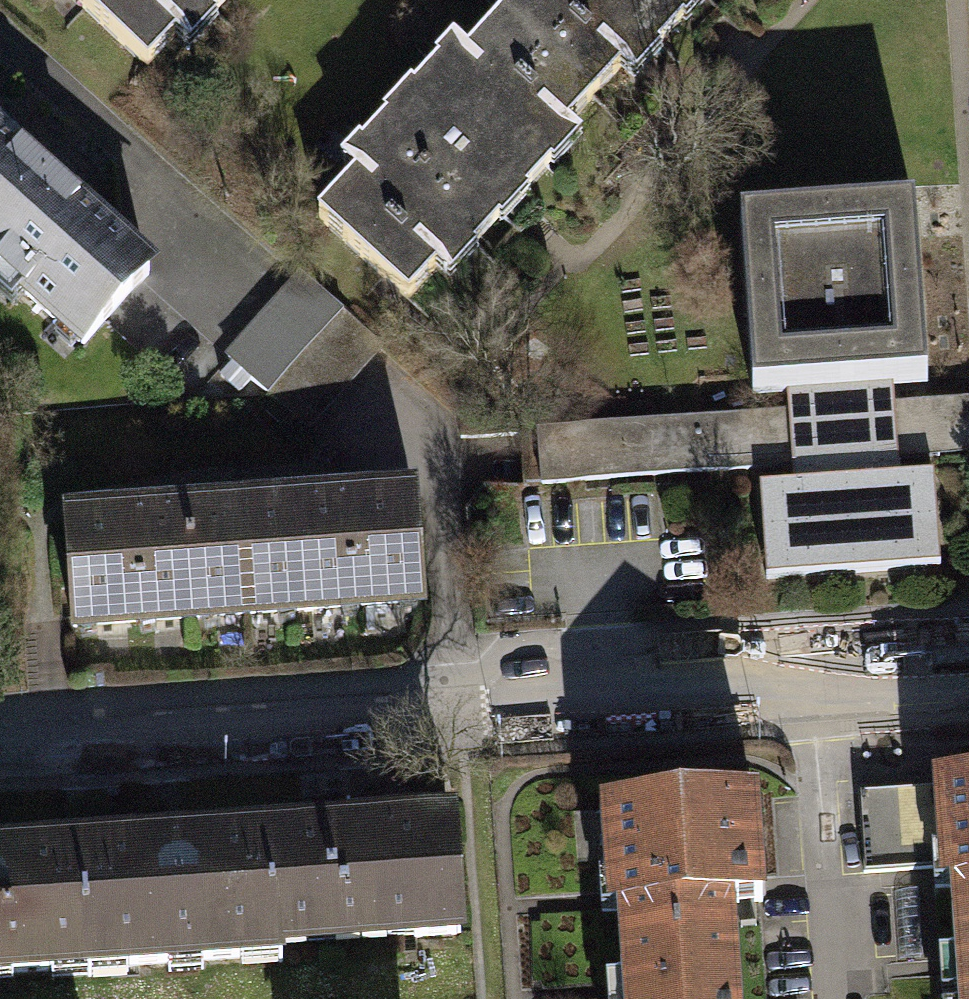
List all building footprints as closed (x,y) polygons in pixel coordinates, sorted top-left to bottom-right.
[(147,65),(202,7),(213,17),(228,0),(78,0),(147,65)] [(502,15),(593,98),(646,40),(657,50),(682,23),(671,13),(683,0),(517,0),(502,15)] [(539,156),(593,98),(502,15),(449,74),(438,64),(413,90),(424,100),(397,130),(386,120),(361,147),(372,157),(317,216),(408,299),(462,240),(474,251),(499,223),(487,213),(515,183),(526,193),(551,167),(539,156)] [(49,180),(0,136),(0,209),(2,207),(15,218),(49,180)] [(0,209),(0,271),(83,346),(150,271),(49,180),(15,218),(2,207),(0,209)] [(898,459),(937,457),(933,401),(894,403),(893,385),(927,383),(915,209),(740,221),(753,395),(787,393),(788,412),(537,429),(540,485),(792,467),(793,485),(759,487),(766,579),(940,567),(934,475),(899,477),(898,459)] [(228,359),(268,395),(344,310),(303,274),(228,359)] [(383,345),(344,310),(268,395),(307,429),(383,345)] [(937,457),(968,454),(968,398),(933,401),(937,457)] [(310,506),(241,511),(248,616),(422,604),(415,499),(342,504),(341,494),(309,496),(310,506)] [(73,628),(248,616),(241,511),(169,516),(169,506),(137,508),(138,518),(66,523),(73,628)] [(968,919),(968,783),(858,791),(864,874),(944,868),(945,888),(953,887),(956,920),(968,919)] [(732,936),(730,904),(739,904),(737,880),(761,878),(755,798),(603,809),(608,881),(610,881),(612,911),(621,910),(623,944),(732,936)] [(271,835),(278,934),(414,925),(415,937),(460,934),(452,822),(271,835)] [(271,835),(81,848),(89,970),(280,956),(278,934),(271,835)] [(81,848),(0,854),(0,976),(89,970),(81,848)] [(956,920),(958,957),(948,958),(951,998),(968,998),(968,919),(956,920)] [(732,936),(623,944),(626,980),(615,981),(617,998),(737,998),(732,936)]
